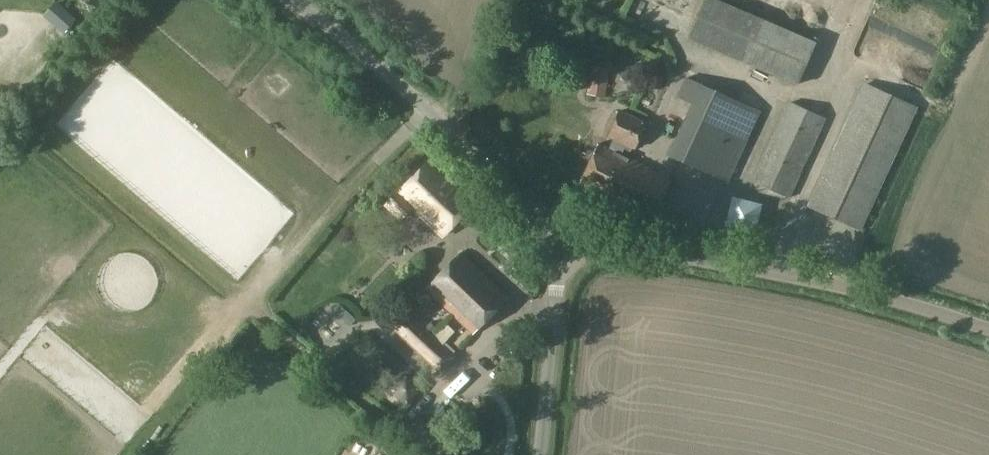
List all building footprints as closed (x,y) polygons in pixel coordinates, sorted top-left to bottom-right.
[(105,2),(107,0),(87,0),(99,9),(105,2)] [(687,39),(798,86),(816,42),(718,0),(704,0),(687,39)] [(541,22),(557,17),(552,4),(537,10),(541,22)] [(585,94),(606,94),(607,66),(586,66),(585,94)] [(728,183),(761,110),(686,77),(677,97),(692,104),(669,155),(728,183)] [(863,82),(807,206),(860,231),(918,106),(863,82)] [(789,101),(752,181),(789,199),(826,118),(789,101)] [(612,139),(608,149),(598,144),(576,190),(649,225),(671,179),(621,156),(624,149),(630,152),(632,148),(634,149),(646,123),(620,110),(607,137),(612,139)] [(428,162),(398,193),(384,208),(401,224),(414,209),(443,237),(473,205),(428,162)] [(732,196),(725,226),(755,234),(762,204),(732,196)] [(424,289),(473,335),(508,298),(461,251),(424,289)] [(405,310),(390,326),(440,372),(454,356),(405,310)] [(406,363),(395,378),(415,392),(425,377),(406,363)]
